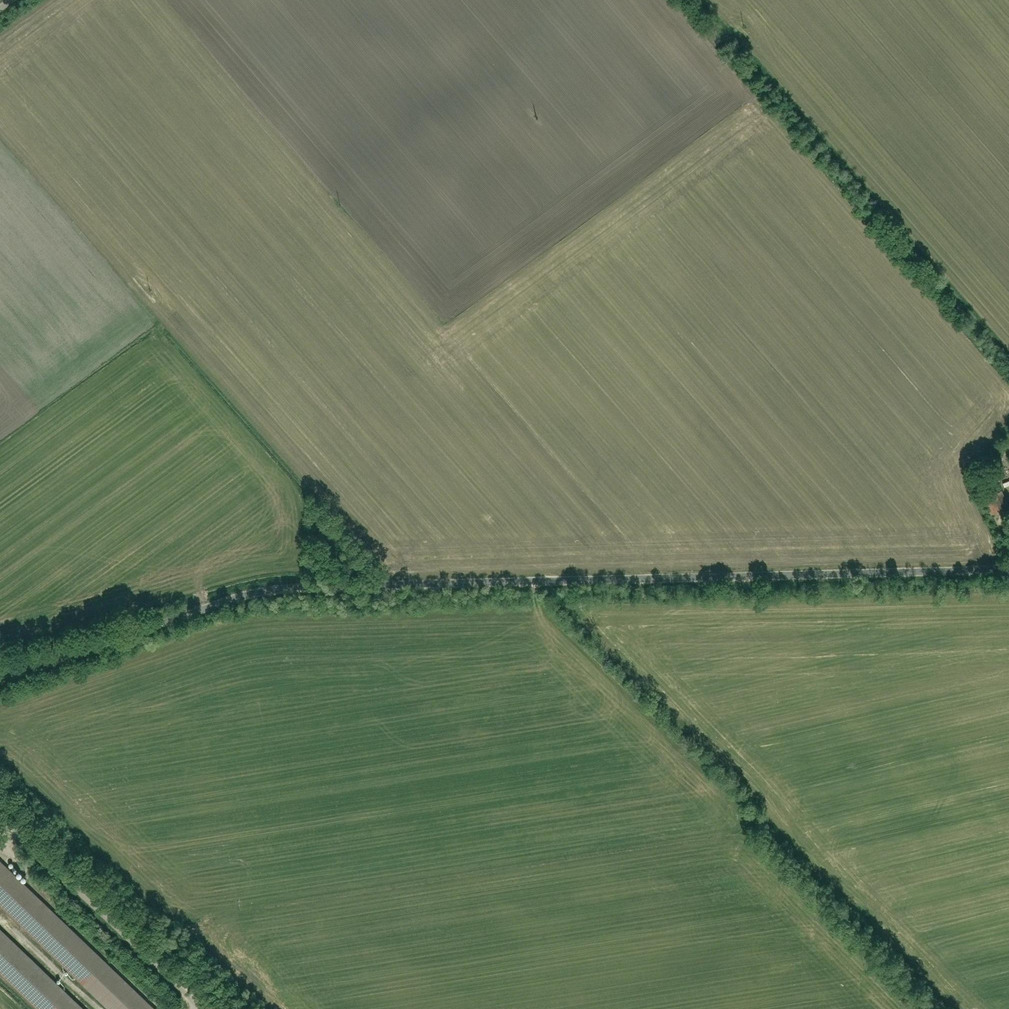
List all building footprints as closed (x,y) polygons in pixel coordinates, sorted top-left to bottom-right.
[(993,496),(1000,513),(1008,509),(1002,492),(993,496)] [(107,1008),(154,1008),(24,884),(28,880),(11,864),(7,869),(0,863),(0,907),(107,1008)] [(35,1008),(84,1008),(0,929),(0,976),(35,1008)]
